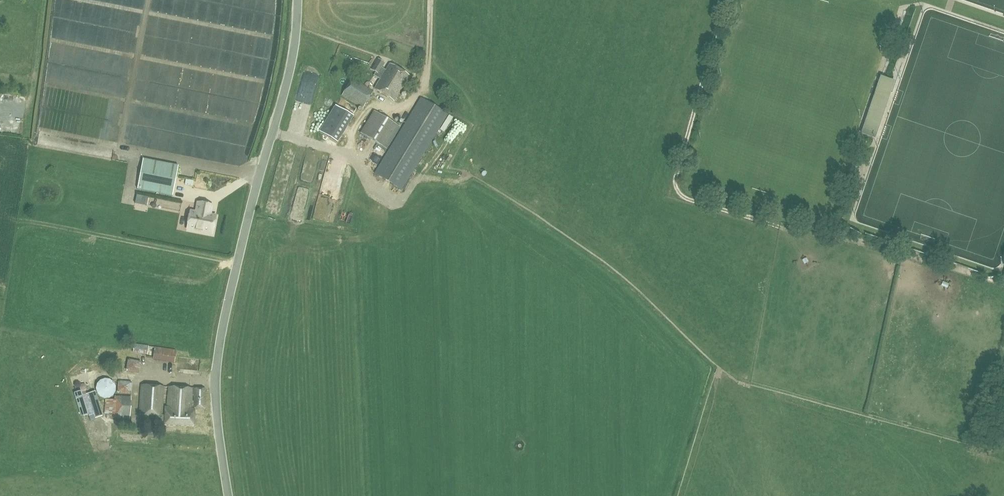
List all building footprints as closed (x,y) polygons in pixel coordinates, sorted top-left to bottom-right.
[(385,70),(381,68),(384,63),(377,59),(371,70),(375,72),(373,75),(379,79),(374,89),(393,101),(409,76),(389,64),(385,70)] [(878,74),(861,132),(877,136),(893,79),(878,74)] [(362,108),(372,91),(352,79),(342,95),(362,108)] [(401,190),(448,114),(420,97),(374,173),(401,190)] [(338,143),(353,117),(336,106),(320,132),(338,143)] [(400,127),(373,110),(359,133),(387,150),(400,127)] [(178,166),(143,159),(137,189),(172,196),(178,166)] [(324,215),(337,171),(328,168),(314,213),(324,215)] [(196,212),(190,211),(187,229),(212,234),(216,216),(210,215),(212,205),(198,203),(196,212)] [(127,231),(133,233),(135,222),(129,221),(127,231)] [(132,352),(147,355),(148,346),(134,343),(132,352)] [(154,346),(152,359),(174,362),(176,350),(154,346)] [(137,370),(138,359),(122,358),(122,370),(137,370)] [(112,395),(111,377),(96,377),(97,396),(112,395)] [(129,391),(129,380),(116,380),(116,390),(129,391)] [(140,385),(138,414),(162,416),(164,386),(140,385)] [(191,408),(205,408),(205,389),(168,387),(167,407),(165,407),(164,425),(193,426),(194,409),(191,409),(191,408)] [(114,395),(114,399),(105,399),(104,414),(113,414),(112,418),(129,419),(131,396),(114,395)]
